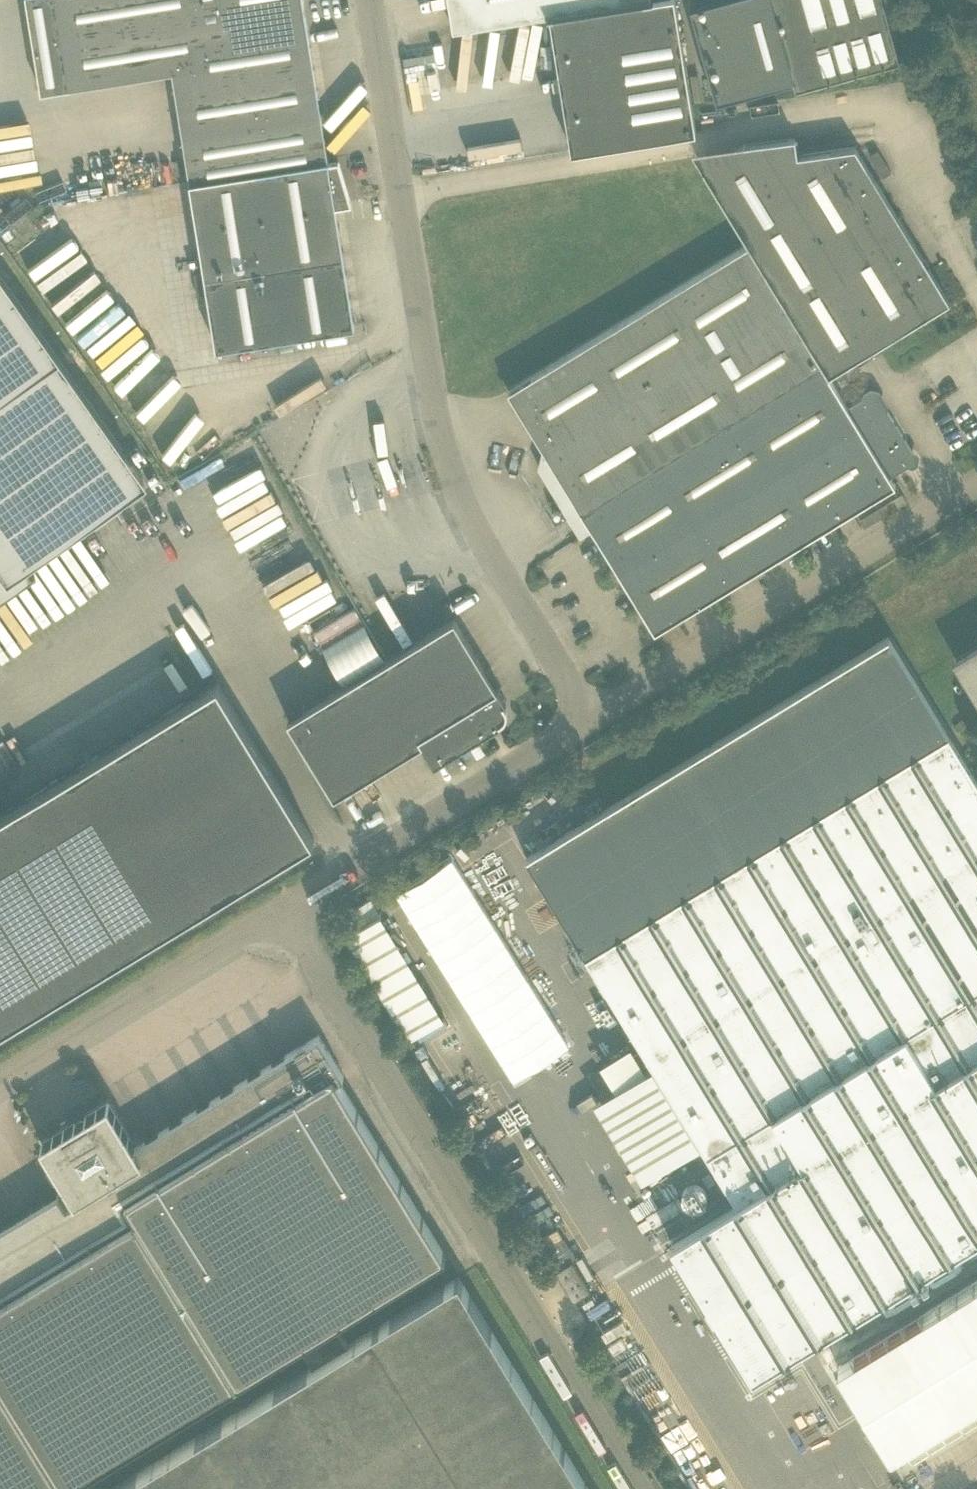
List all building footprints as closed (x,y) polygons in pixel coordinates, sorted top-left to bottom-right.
[(42,89),(69,84),(70,86),(172,69),(190,179),(216,345),(355,322),(336,203),(352,201),(340,160),(329,161),(304,0),(27,0),(42,89)] [(453,29),(550,13),(572,150),(696,130),(676,0),(449,0),(453,29)] [(692,7),(718,100),(793,79),(796,88),(900,59),(884,0),(717,0),(692,7)] [(508,390),(551,460),(539,466),(560,500),(562,499),(581,531),(591,525),(593,528),(655,631),(896,484),(891,475),(913,461),(915,454),(880,397),(867,394),(848,405),(829,375),(950,301),(856,146),(798,154),(795,136),(744,144),(698,157),(748,243),(508,390)] [(142,477),(0,275),(0,577),(142,477)] [(507,706),(506,705),(504,701),(507,700),(497,685),(497,686),(455,617),(288,719),(335,795),(421,742),(435,764),(483,734),(483,735),(485,734),(483,731),(502,719),(504,718),(506,716),(506,715),(507,713),(507,712),(508,710),(507,709),(507,707),(507,706)] [(736,1200),(668,1241),(751,1376),(976,1238),(976,779),(889,635),(526,855),(616,1004),(736,1200)] [(956,659),(976,694),(976,646),(956,659)] [(313,837),(218,681),(0,814),(0,1029),(313,837)] [(353,922),(344,927),(406,1044),(444,1024),(376,896),(347,912),(353,922)] [(0,1227),(0,1488),(62,1488),(301,1343),(311,1360),(346,1339),(336,1322),(446,1254),(339,1078),(344,1074),(319,1033),(136,1145),(109,1101),(41,1142),(75,1199),(67,1204),(59,1191),(0,1227)] [(565,1236),(546,1247),(551,1256),(570,1245),(565,1236)] [(570,1245),(549,1259),(555,1269),(577,1256),(570,1245)] [(555,1270),(574,1300),(591,1289),(572,1259),(555,1270)] [(107,1488),(590,1488),(459,1274),(348,1342),(346,1339),(311,1360),(313,1363),(107,1488)] [(836,1366),(888,1451),(976,1397),(976,1280),(892,1332),(840,1363),(836,1366)]
